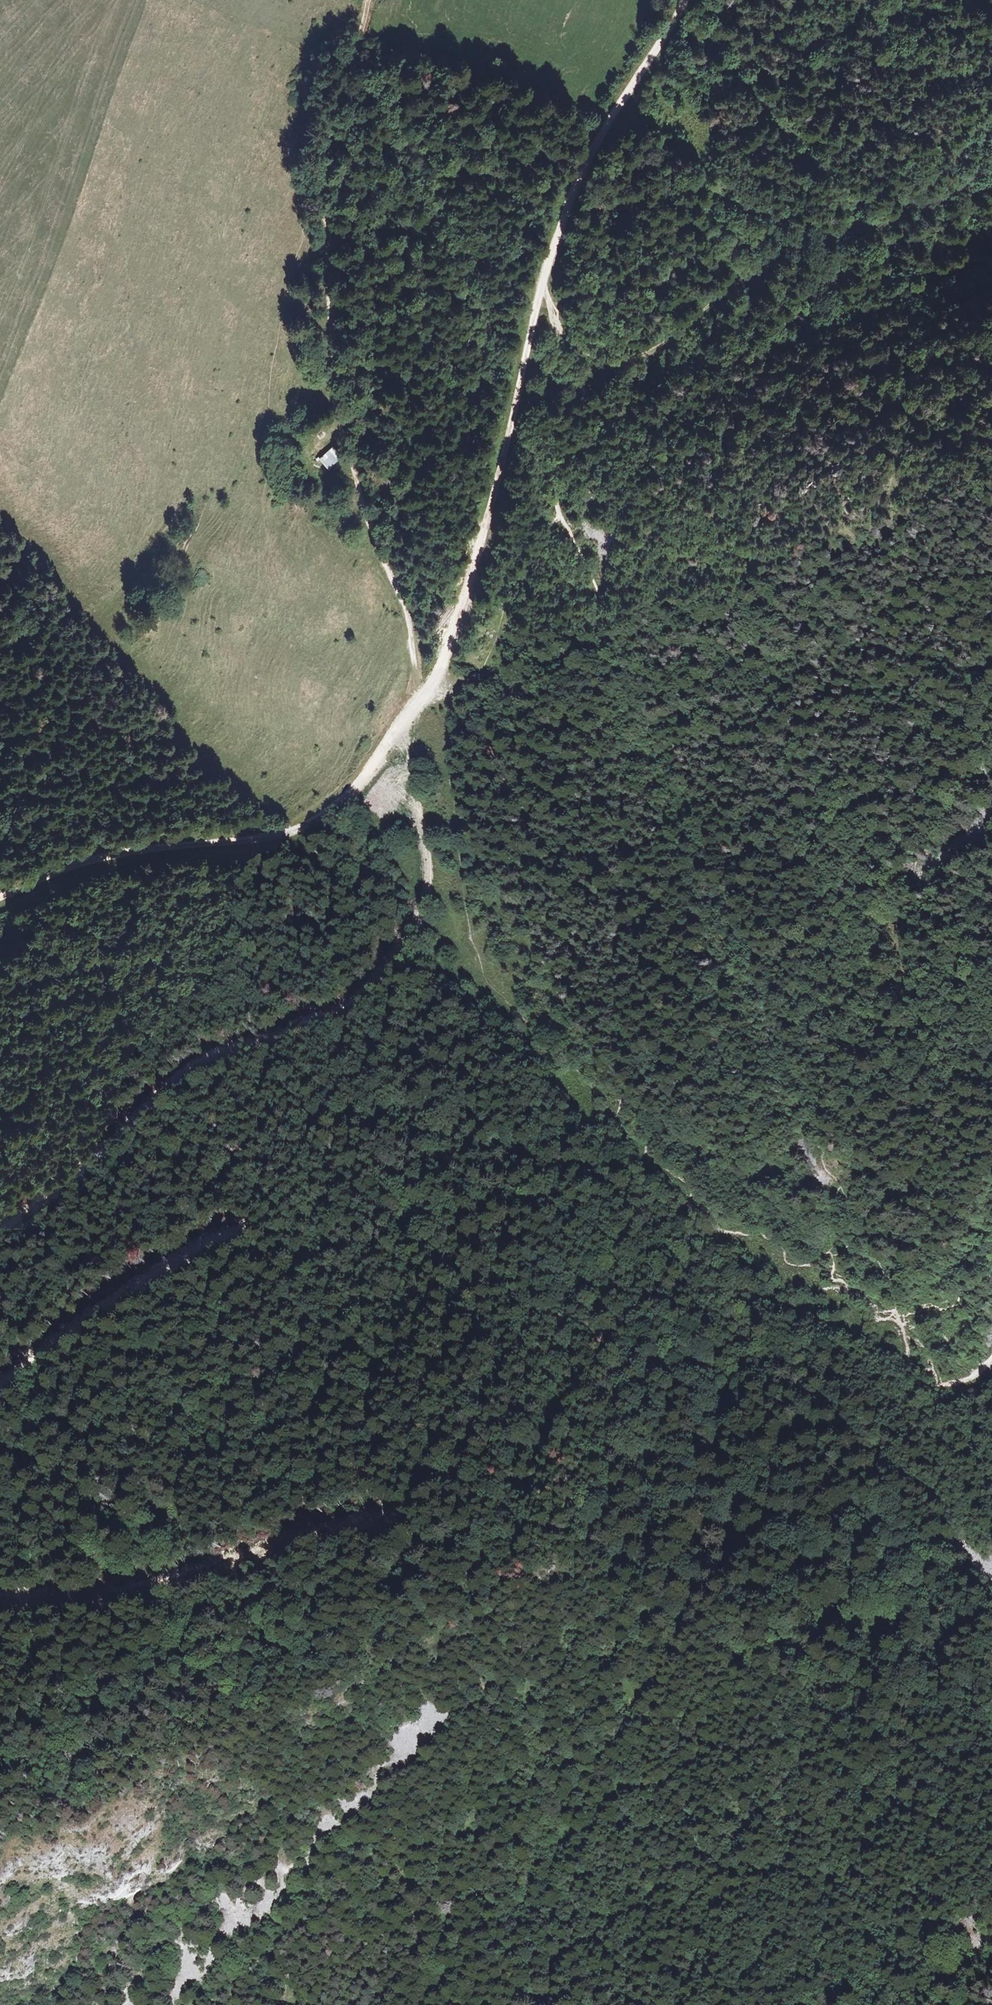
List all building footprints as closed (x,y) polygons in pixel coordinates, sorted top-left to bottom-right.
[(329,471),(343,460),(335,450),(320,461),(329,471)]
